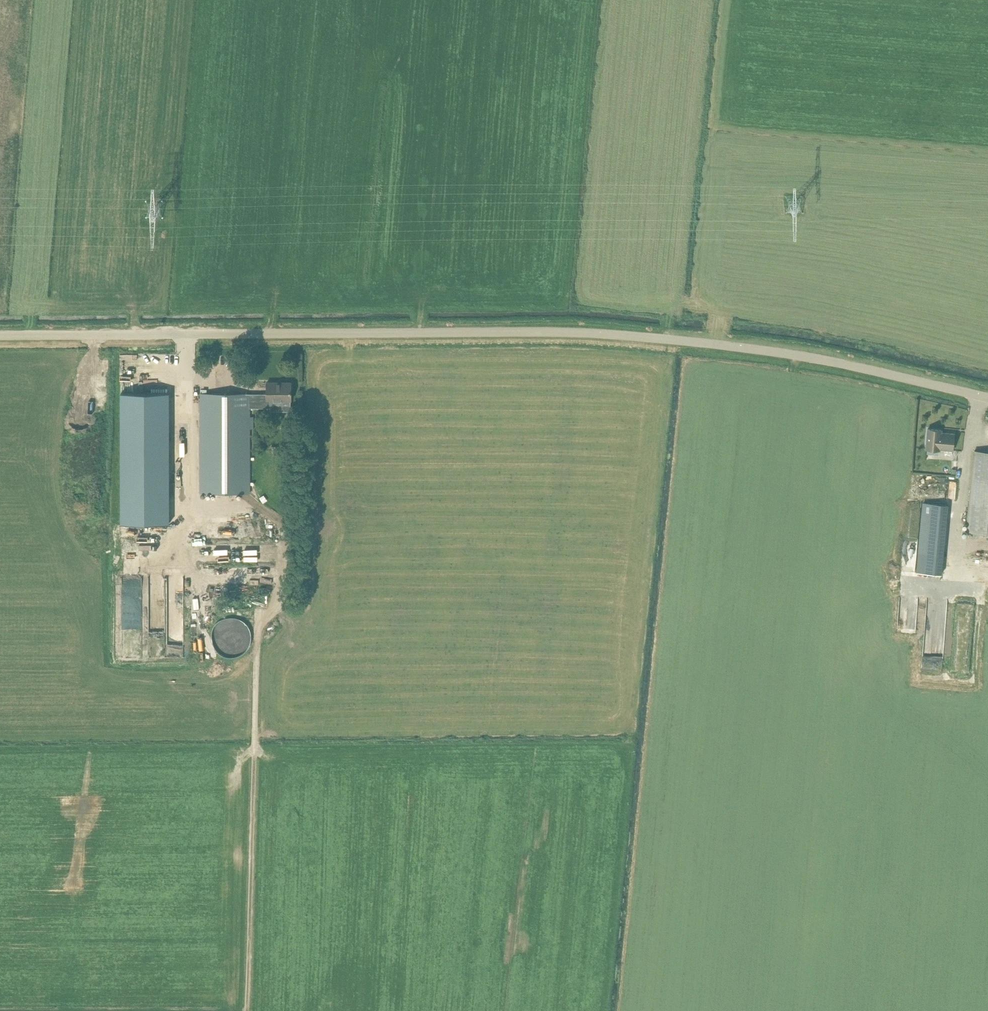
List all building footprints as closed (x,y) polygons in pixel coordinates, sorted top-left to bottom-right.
[(250,393),(201,393),(201,493),(190,493),(190,535),(260,535),(260,493),(249,493),(250,408),(269,408),(269,400),(291,400),(291,382),(267,382),(267,394),(250,394),(250,393)] [(169,393),(121,393),(121,424),(169,424),(169,393)] [(940,450),(940,449),(953,450),(954,434),(941,432),(942,430),(928,429),(926,449),(940,450)] [(974,461),(967,532),(987,534),(987,452),(975,451),(974,461)] [(920,554),(947,555),(950,504),(923,502),(920,554)] [(919,565),(916,577),(929,580),(932,567),(919,565)] [(218,590),(209,593),(214,605),(223,602),(218,590)] [(217,651),(245,658),(254,625),(224,617),(221,627),(230,629),(228,636),(221,634),(217,651)]
